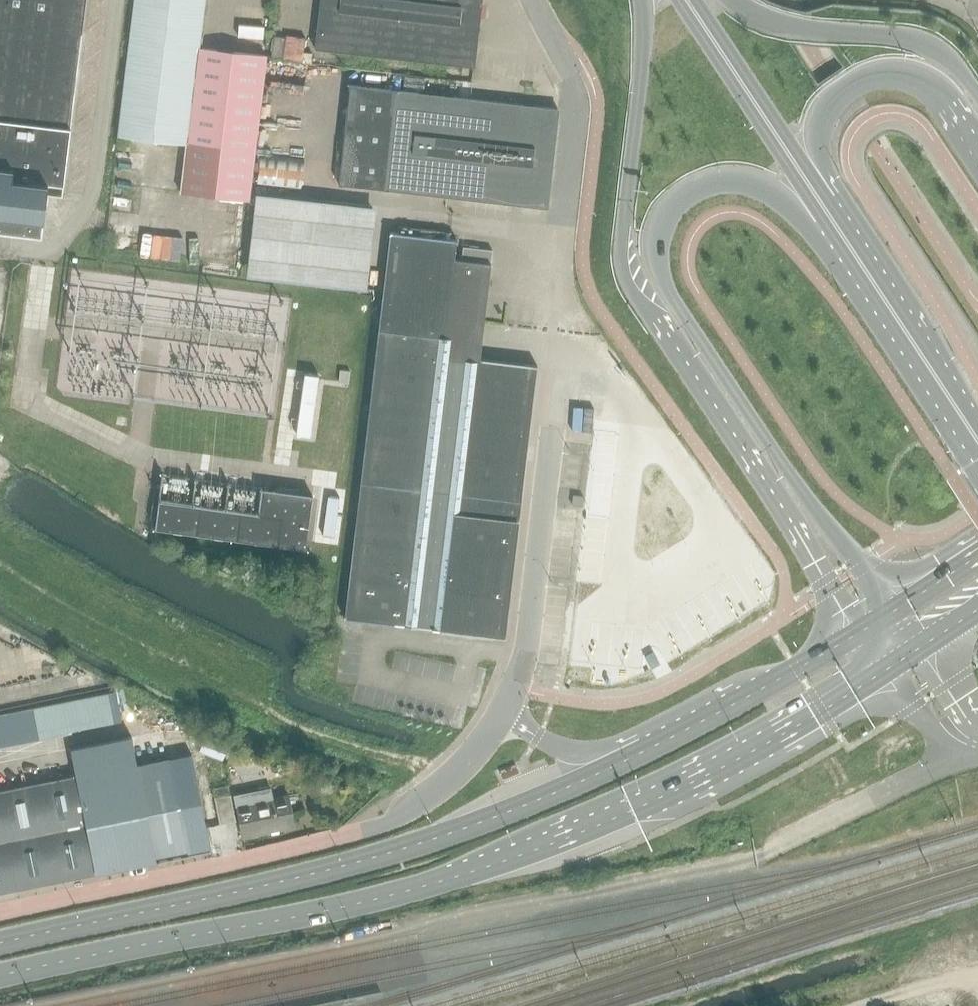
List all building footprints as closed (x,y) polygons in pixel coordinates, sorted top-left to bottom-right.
[(41,237),(46,196),(61,197),(85,0),(0,0),(0,232),(41,237)] [(204,0),(134,0),(117,135),(185,143),(198,48),(204,0)] [(315,49),(473,67),(481,0),(320,0),(315,49)] [(263,35),(267,21),(243,16),(240,30),(263,35)] [(248,200),(265,57),(198,48),(180,191),(248,200)] [(558,109),(349,85),(337,185),(387,191),(387,190),(546,209),(558,109)] [(305,159),(261,153),(257,184),(301,189),(305,159)] [(371,212),(258,199),(250,267),(363,280),(371,212)] [(480,358),(477,358),(477,359),(442,354),(446,318),(476,322),(476,320),(481,265),(482,265),(482,263),(490,264),(490,263),(453,259),(455,242),(456,242),(457,239),(450,239),(398,233),(389,232),(389,233),(398,234),(353,617),(344,616),(344,617),(505,636),(505,635),(497,634),(520,432),(528,365),(537,366),(537,365),(480,358)] [(340,369),(338,382),(348,383),(350,370),(340,369)] [(304,373),(295,433),(309,435),(318,375),(304,373)] [(311,496),(311,497),(283,493),(284,488),(276,487),(275,492),(261,490),(262,488),(162,474),(158,506),(152,505),(150,517),(156,518),(155,528),(156,528),(156,526),(304,547),(303,549),(305,549),(312,496),(311,496)] [(573,495),(572,505),(582,506),(583,496),(573,495)] [(115,691),(0,713),(0,755),(45,746),(43,737),(121,721),(115,691)] [(157,861),(209,851),(191,755),(168,759),(162,731),(71,749),(76,775),(0,791),(0,893),(157,861)] [(228,745),(204,735),(198,752),(222,761),(228,745)] [(288,796),(274,799),(271,787),(234,794),(236,806),(242,836),(294,826),(288,796)] [(231,794),(214,797),(219,825),(236,822),(231,794)]
